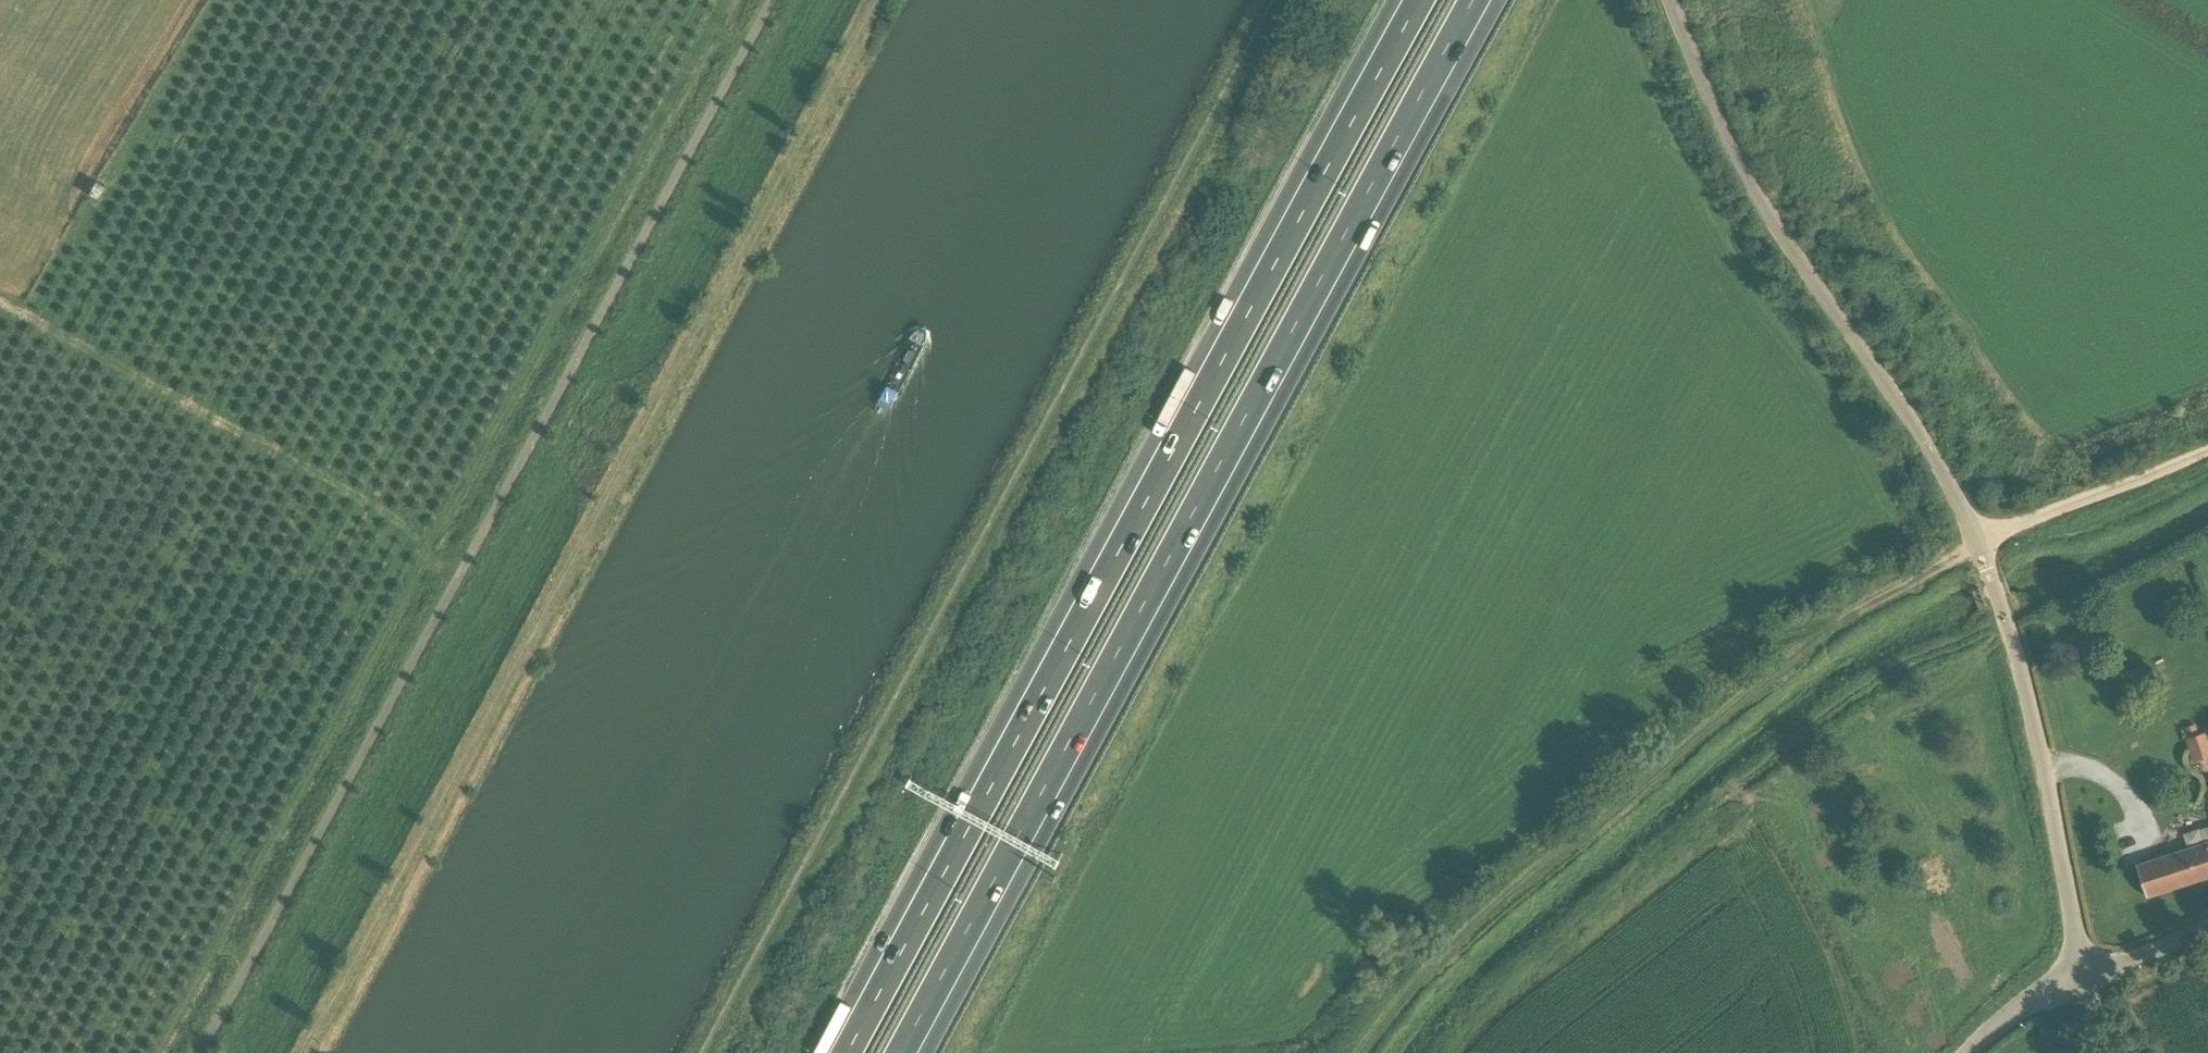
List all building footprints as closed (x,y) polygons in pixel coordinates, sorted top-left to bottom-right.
[(2187,728),(2190,738),(2188,738),(2195,762),(2207,758),(2207,738),(2206,732),(2198,735),(2195,725),(2187,728)] [(2137,865),(2147,897),(2207,877),(2207,842),(2137,865)]
